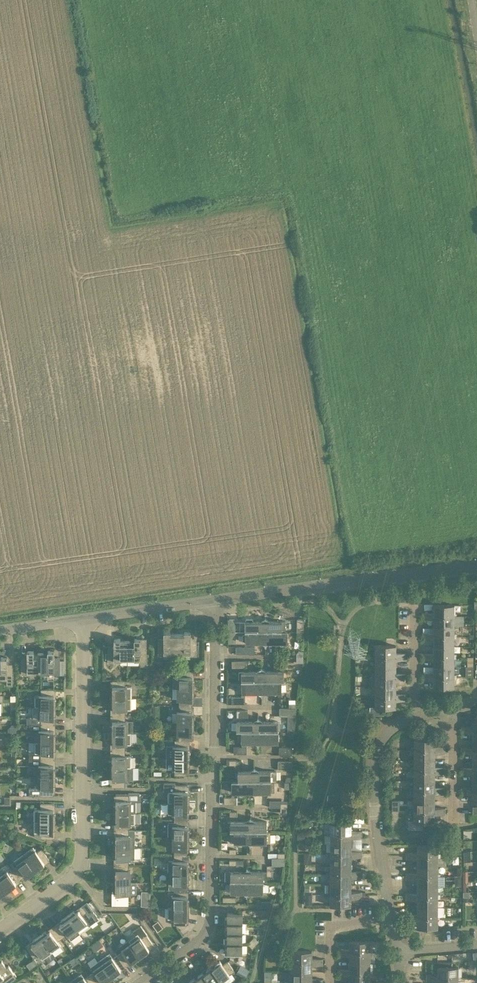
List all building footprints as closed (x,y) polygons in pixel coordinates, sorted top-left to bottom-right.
[(433,615),(456,615),(456,613),(454,613),(454,604),(433,604),(433,612),(433,615)] [(433,612),(428,612),(428,618),(433,618),(433,625),(454,625),(454,617),(456,617),(456,615),(433,615),(433,612)] [(245,621),(245,631),(265,631),(265,617),(265,619),(260,621),(253,621),(252,618),(246,618),(245,621)] [(265,617),(265,631),(285,631),(285,621),(270,621),(265,619),(265,617)] [(433,625),(433,632),(433,635),(456,635),(456,633),(453,633),(454,625),(433,625)] [(170,653),(177,653),(177,634),(170,633),(170,631),(163,631),(163,641),(158,641),(158,656),(164,656),(164,653),(170,653)] [(177,634),(177,653),(184,653),(190,653),(190,656),(196,656),(196,641),(190,641),(190,631),(184,632),(184,634),(177,634)] [(265,646),(265,631),(245,631),(245,633),(242,634),(242,640),(245,641),(245,642),(261,642),(265,644),(265,646)] [(285,631),(265,631),(265,646),(265,644),(270,642),(282,642),(287,639),(287,631),(285,631)] [(433,632),(428,632),(428,639),(433,639),(433,646),(453,646),(453,637),(456,637),(456,635),(433,635),(433,632)] [(120,660),(127,660),(127,640),(120,640),(120,638),(114,638),(114,648),(108,648),(108,668),(114,668),(114,660),(120,660)] [(146,667),(146,639),(134,639),(134,641),(127,640),(127,660),(134,660),(134,661),(140,661),(140,667),(146,667)] [(395,656),(395,659),(401,659),(401,652),(395,652),(395,645),(375,645),(375,653),(372,653),(372,655),(395,656)] [(433,646),(433,653),(433,656),(456,656),(456,654),(453,654),(453,646),(433,646)] [(40,672),(40,652),(34,652),(34,650),(27,650),(27,652),(22,655),(22,660),(21,660),(21,675),(27,675),(27,672),(34,672),(40,672)] [(47,652),(40,652),(40,672),(47,672),(54,672),(54,675),(60,675),(60,660),(54,660),(54,650),(47,650),(47,652)] [(433,653),(428,653),(428,659),(433,659),(433,666),(453,666),(453,658),(456,658),(456,656),(433,656),(433,653)] [(372,664),(372,666),(395,666),(395,659),(395,656),(372,655),(372,657),(375,657),(375,664),(372,664)] [(0,678),(0,679),(7,679),(7,685),(13,685),(13,667),(7,667),(7,657),(0,657),(0,659),(0,678)] [(241,680),(241,681),(261,681),(261,666),(261,668),(256,670),(241,671),(239,671),(239,679),(241,680)] [(261,666),(261,681),(281,681),(284,681),(284,670),(266,670),(261,668),(261,666)] [(372,674),(372,676),(395,676),(395,679),(401,679),(401,673),(395,673),(395,666),(372,666),(372,668),(375,668),(375,674),(372,674)] [(433,666),(433,673),(433,676),(456,676),(456,674),(453,674),(453,666),(433,666)] [(173,688),(177,688),(194,688),(194,680),(192,680),(192,670),(179,670),(179,676),(173,676),(173,688)] [(433,673),(428,673),(428,680),(433,680),(433,687),(453,687),(453,678),(456,678),(456,676),(433,676),(433,673)] [(375,678),(375,686),(395,686),(395,679),(395,676),(372,676),(372,678),(375,678)] [(110,689),(110,697),(131,697),(131,686),(125,686),(125,680),(112,680),(112,681),(112,689),(110,689)] [(241,692),(242,692),(245,692),(257,692),(261,693),(261,696),(261,695),(261,681),(241,681),(241,692)] [(281,681),(261,681),(261,695),(262,695),(262,693),(266,691),(281,691),(281,681)] [(372,695),(372,697),(395,697),(395,700),(401,700),(401,694),(395,694),(395,686),(375,686),(375,695),(372,695)] [(179,699),(179,705),(192,705),(192,696),(194,696),(194,688),(177,688),(177,699),(179,699)] [(34,707),(56,707),(56,699),(54,699),(54,689),(41,689),(41,695),(35,695),(34,707)] [(245,703),(245,692),(242,692),(241,696),(227,696),(227,703),(245,703)] [(110,705),(112,705),(112,714),(112,715),(125,715),(125,709),(131,709),(131,697),(110,697),(110,705)] [(395,715),(395,700),(395,697),(372,697),(372,699),(375,699),(375,706),(370,706),(370,715),(395,715)] [(177,711),(177,722),(194,722),(194,714),(192,714),(192,705),(179,705),(179,711),(177,711)] [(40,718),(40,724),(54,724),(54,715),(56,715),(56,707),(34,707),(33,707),(33,718),(40,718)] [(295,708),(289,708),(279,708),(279,716),(295,716),(295,708)] [(110,724),(110,732),(131,732),(133,732),(133,721),(125,720),(125,715),(112,715),(112,724),(110,724)] [(295,716),(287,716),(287,731),(294,731),(295,716)] [(236,731),(241,731),(258,731),(258,717),(257,717),(257,719),(253,721),(236,721),(236,731)] [(260,731),(278,731),(278,730),(280,729),(280,722),(278,722),(278,721),(262,721),(258,719),(258,717),(258,731),(259,731),(260,731)] [(178,734),(178,740),(188,740),(192,740),(192,731),(194,731),(194,722),(177,722),(177,734),(178,734)] [(34,730),(34,741),(56,741),(56,733),(54,733),(54,724),(40,724),(28,724),(28,730),(34,730)] [(467,726),(467,732),(472,732),(472,739),(476,739),(476,729),(472,729),(472,726),(467,726)] [(257,746),(258,746),(258,731),(241,731),(241,742),(246,742),(253,742),(257,744),(257,746)] [(278,731),(260,731),(259,731),(258,731),(258,746),(258,744),(262,742),(278,742),(278,731)] [(110,740),(112,740),(112,749),(112,750),(125,750),(125,744),(131,744),(131,732),(110,732),(110,740)] [(434,753),(439,753),(439,746),(434,746),(434,739),(414,739),(414,747),(411,747),(411,749),(434,750),(434,753)] [(166,745),(166,757),(190,757),(190,749),(188,749),(188,740),(178,740),(174,740),(174,745),(166,745)] [(28,753),(28,759),(54,759),(54,750),(56,750),(56,741),(34,741),(34,753),(28,753)] [(279,746),(279,754),(292,755),(292,747),(279,746)] [(467,746),(467,753),(472,753),(472,760),(476,760),(476,750),(472,750),(472,746),(467,746)] [(434,750),(411,749),(411,751),(414,751),(414,759),(434,760),(434,753),(434,750)] [(110,759),(110,767),(131,767),(131,755),(125,755),(125,750),(112,750),(112,759),(110,759)] [(174,775),(188,775),(188,765),(190,765),(190,757),(166,757),(166,768),(174,768),(174,775)] [(34,764),(34,776),(55,776),(55,768),(53,768),(54,759),(28,759),(28,764),(34,764)] [(434,760),(414,759),(413,768),(411,768),(411,770),(434,770),(434,773),(439,773),(439,767),(434,767),(434,760)] [(110,767),(110,775),(112,775),(111,786),(125,786),(125,779),(133,779),(133,767),(131,767),(110,767)] [(238,771),(238,781),(254,781),(254,767),(254,769),(250,771),(238,771)] [(254,767),(254,781),(274,781),(277,781),(277,770),(258,771),(254,769),(254,767)] [(467,767),(466,773),(472,773),(472,780),(476,780),(476,770),(472,770),(472,767),(467,767)] [(434,770),(411,770),(411,772),(413,772),(413,780),(434,780),(434,773),(434,770)] [(29,787),(29,795),(53,795),(53,784),(55,784),(55,776),(34,776),(34,787),(29,787)] [(434,780),(413,780),(413,788),(411,788),(410,790),(434,790),(434,793),(439,793),(439,787),(434,787),(434,780)] [(254,796),(254,781),(238,781),(232,781),(232,792),(250,792),(254,794),(254,796)] [(254,781),(254,796),(254,794),(258,792),(274,791),(274,781),(254,781)] [(168,791),(168,802),(189,802),(189,794),(187,794),(187,785),(175,785),(175,783),(164,783),(164,791),(168,791)] [(466,787),(466,793),(472,794),(472,801),(476,801),(476,790),(472,790),(472,787),(466,787)] [(434,790),(410,790),(410,792),(413,792),(413,798),(410,798),(410,800),(434,800),(434,793),(434,790)] [(134,812),(136,812),(136,801),(139,801),(139,793),(128,793),(128,795),(115,794),(115,804),(113,804),(113,812),(134,812)] [(434,800),(410,800),(410,802),(413,802),(413,808),(410,808),(410,810),(433,811),(434,811),(434,814),(439,814),(439,808),(434,808),(434,800)] [(174,813),(174,820),(187,820),(187,810),(189,810),(189,802),(168,802),(168,813),(174,813)] [(34,809),(34,820),(55,820),(55,813),(53,813),(53,803),(40,803),(40,809),(34,809)] [(434,811),(433,811),(410,810),(410,812),(413,812),(413,821),(408,821),(408,828),(422,829),(422,821),(433,821),(434,814),(434,811)] [(113,812),(113,820),(115,820),(115,829),(129,829),(129,824),(134,824),(134,812),(113,812)] [(230,830),(230,831),(250,831),(250,817),(250,819),(246,821),(230,821),(228,821),(228,830),(230,830)] [(250,817),(250,831),(267,831),(267,821),(254,821),(250,819),(251,817),(250,817)] [(55,829),(55,820),(34,820),(34,832),(35,834),(35,835),(36,836),(37,836),(38,837),(39,838),(40,838),(53,838),(53,829),(55,829)] [(168,837),(172,837),(189,837),(189,829),(187,829),(187,820),(174,820),(174,821),(168,821),(168,837)] [(350,833),(350,836),(356,837),(356,830),(351,830),(351,823),(330,822),(330,831),(327,831),(327,833),(350,833)] [(131,847),(131,835),(128,835),(129,829),(115,829),(115,839),(113,839),(113,847),(131,847)] [(250,846),(250,831),(230,831),(230,842),(246,842),(250,844),(250,846)] [(267,832),(267,831),(250,831),(250,846),(250,844),(254,842),(270,842),(270,832),(267,832)] [(330,835),(330,843),(350,843),(350,836),(350,833),(327,833),(327,835),(330,835)] [(174,848),(174,854),(187,854),(187,845),(189,845),(189,837),(172,837),(172,848),(174,848)] [(327,851),(327,853),(350,854),(350,857),(356,857),(356,851),(350,851),(350,843),(330,843),(330,852),(327,851)] [(438,855),(438,845),(418,845),(418,852),(418,855),(438,855)] [(23,854),(36,871),(42,866),(41,865),(49,859),(41,849),(36,852),(33,847),(23,854)] [(113,847),(113,855),(115,855),(115,864),(128,864),(128,859),(134,859),(134,847),(131,847),(113,847)] [(418,852),(413,852),(412,858),(418,858),(418,865),(438,866),(438,855),(418,855),(418,852)] [(330,856),(330,864),(350,864),(350,857),(350,854),(327,853),(327,855),(330,856)] [(17,866),(13,869),(20,880),(28,874),(29,876),(36,871),(23,854),(14,861),(17,866)] [(168,872),(171,872),(189,872),(189,864),(187,864),(187,854),(174,854),(174,860),(168,860),(168,872)] [(130,882),(130,881),(130,870),(128,870),(128,864),(115,864),(115,873),(113,873),(113,882),(130,882)] [(327,872),(327,874),(350,874),(350,877),(355,877),(356,871),(350,871),(350,864),(330,864),(329,872),(327,872)] [(438,866),(418,865),(417,872),(418,872),(418,875),(438,876),(438,866)] [(230,881),(247,881),(247,867),(246,867),(246,869),(242,871),(225,871),(225,881),(230,881)] [(247,867),(247,881),(263,882),(267,882),(267,871),(251,871),(247,869),(247,867)] [(0,876),(0,881),(7,891),(14,887),(13,885),(20,880),(13,869),(8,872),(7,871),(0,876)] [(168,889),(174,889),(187,889),(187,880),(189,880),(189,872),(171,872),(171,883),(168,883),(168,889)] [(417,872),(412,872),(412,878),(417,878),(417,886),(438,886),(438,876),(418,875),(418,872),(417,872)] [(329,876),(329,884),(350,884),(350,877),(350,874),(327,874),(327,876),(329,876)] [(115,890),(115,899),(128,899),(128,894),(136,894),(136,881),(130,881),(130,882),(113,882),(113,890),(115,890)] [(246,896),(247,881),(230,881),(230,892),(242,892),(246,894),(246,896)] [(263,892),(263,882),(247,881),(246,896),(247,896),(247,894),(251,892),(263,892)] [(327,892),(327,894),(350,894),(350,897),(355,898),(355,891),(350,891),(350,884),(329,884),(329,892),(327,892)] [(438,896),(438,886),(417,886),(417,893),(417,896),(438,896)] [(171,901),(171,907),(189,907),(189,899),(187,899),(187,889),(174,889),(173,892),(167,892),(167,899),(169,901),(171,901)] [(412,893),(412,899),(417,899),(417,906),(438,906),(438,896),(417,896),(417,893),(412,893)] [(350,905),(350,897),(350,894),(327,894),(327,896),(329,896),(329,905),(350,905)] [(67,915),(77,929),(87,922),(89,925),(98,919),(86,902),(67,915)] [(438,906),(417,906),(417,913),(417,916),(437,916),(443,916),(443,906),(438,906)] [(189,907),(171,907),(168,907),(168,919),(173,919),(173,924),(186,925),(187,915),(189,915),(189,907)] [(242,923),(242,912),(227,912),(227,917),(225,917),(225,923),(227,923),(242,923)] [(417,913),(412,913),(412,919),(417,919),(417,927),(437,927),(437,916),(417,916),(417,913)] [(62,921),(54,927),(62,937),(67,934),(70,940),(80,933),(77,929),(67,915),(61,920),(62,921)] [(242,933),(242,923),(227,923),(227,927),(225,927),(225,933),(227,933),(226,933),(242,933)] [(147,934),(140,925),(132,931),(134,934),(128,939),(140,957),(147,952),(146,950),(153,945),(146,935),(147,934)] [(46,930),(39,935),(51,952),(61,946),(57,941),(62,937),(54,927),(47,932),(46,930)] [(242,943),(242,933),(226,933),(227,933),(226,937),(225,937),(224,944),(226,944),(226,943),(242,943)] [(42,959),(51,952),(39,935),(32,940),(34,942),(26,947),(34,958),(38,954),(42,959)] [(258,942),(253,937),(250,940),(255,945),(258,942)] [(140,957),(128,939),(119,946),(122,951),(117,955),(125,965),(132,960),(134,962),(140,957)] [(247,943),(252,948),(255,945),(250,940),(247,943)] [(349,951),(371,951),(371,949),(369,949),(369,941),(349,941),(349,948),(349,951)] [(242,954),(242,943),(226,943),(226,944),(226,948),(224,948),(224,954),(242,954)] [(349,948),(343,948),(343,954),(349,954),(349,961),(369,962),(369,953),(371,953),(371,951),(349,951),(349,948)] [(311,958),(311,951),(291,951),(291,961),(311,962),(311,964),(316,964),(317,958),(311,958)] [(125,965),(117,955),(113,958),(109,953),(100,959),(112,977),(118,972),(117,971),(125,965)] [(78,961),(75,956),(70,960),(73,965),(78,961)] [(34,958),(26,964),(30,969),(38,963),(34,958)] [(100,959),(90,966),(94,971),(89,975),(95,982),(100,982),(104,980),(105,982),(112,977),(100,959)] [(1,982),(6,982),(16,976),(8,965),(6,966),(1,960),(0,961),(0,982),(1,982)] [(211,967),(220,981),(234,971),(227,961),(222,965),(219,961),(214,964),(215,966),(212,968),(211,966),(211,967)] [(311,962),(291,961),(291,971),(311,972),(311,964),(311,962)] [(349,961),(349,968),(349,972),(371,972),(371,970),(369,970),(369,962),(349,961)] [(202,972),(210,982),(217,982),(220,981),(211,967),(206,970),(207,971),(204,974),(202,972)] [(437,978),(459,978),(459,976),(457,976),(458,967),(452,967),(437,967),(437,974),(437,978)] [(349,968),(343,968),(343,975),(348,975),(348,982),(369,982),(369,974),(371,974),(371,972),(349,972),(349,968)] [(311,972),(291,971),(285,971),(285,982),(291,982),(311,982),(316,982),(316,978),(311,978),(311,972)] [(194,978),(197,982),(210,982),(202,972),(197,976),(198,977),(195,979),(194,978)] [(89,975),(84,978),(81,973),(71,980),(73,982),(95,982),(89,975)] [(432,974),(432,981),(437,981),(437,982),(457,982),(457,980),(459,980),(459,978),(437,978),(437,974),(432,974)]
